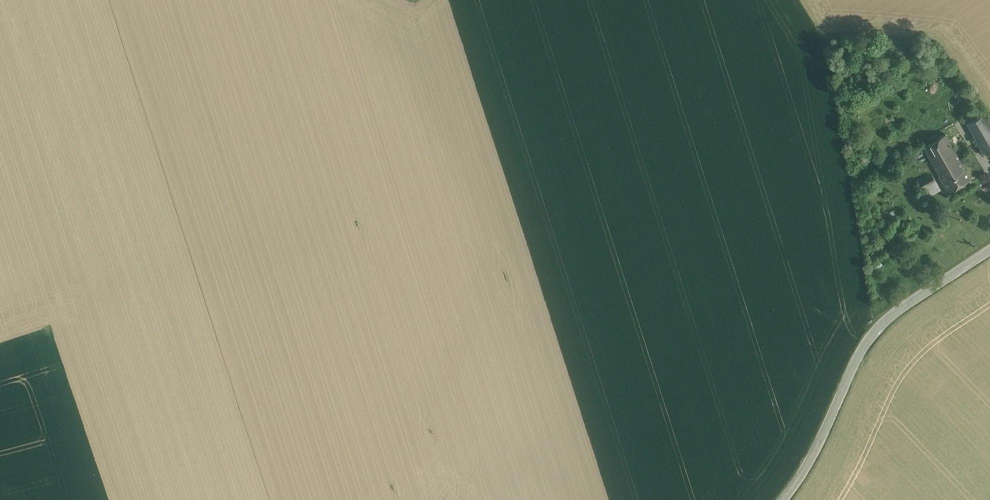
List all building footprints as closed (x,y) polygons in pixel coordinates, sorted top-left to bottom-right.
[(966,121),(980,114),(976,107),(963,114),(966,121)] [(966,121),(983,151),(989,147),(989,123),(984,112),(980,114),(966,121)] [(970,178),(945,133),(923,146),(948,190),(970,178)] [(919,182),(927,197),(939,190),(931,176),(919,182)]
